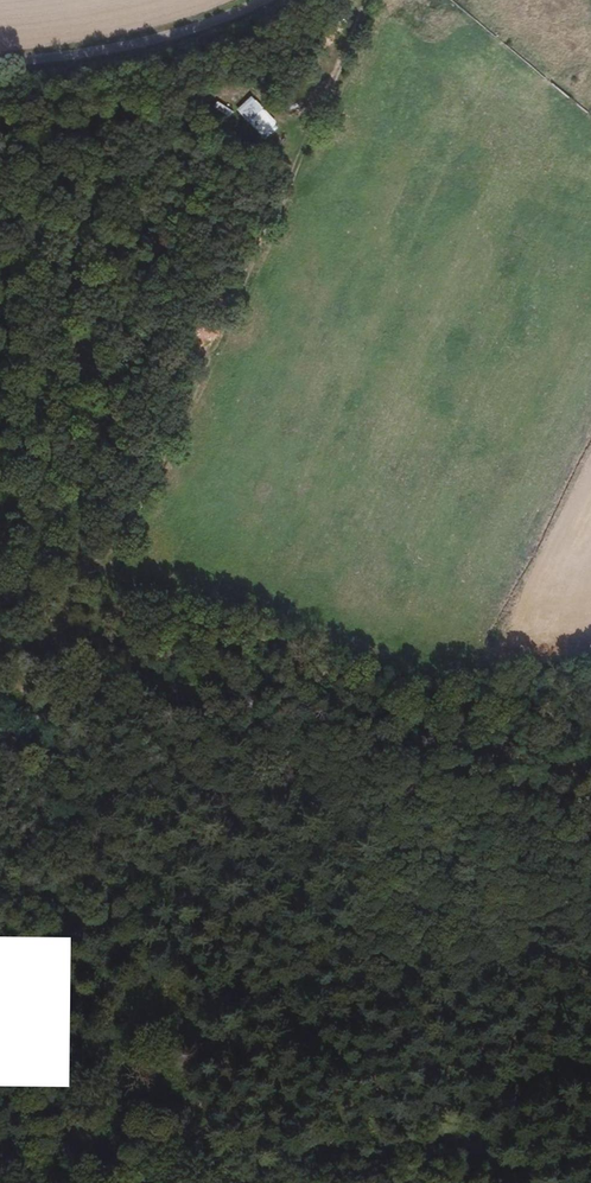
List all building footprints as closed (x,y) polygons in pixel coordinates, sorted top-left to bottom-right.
[(281,125),(253,95),(238,109),(266,139),(281,125)]
